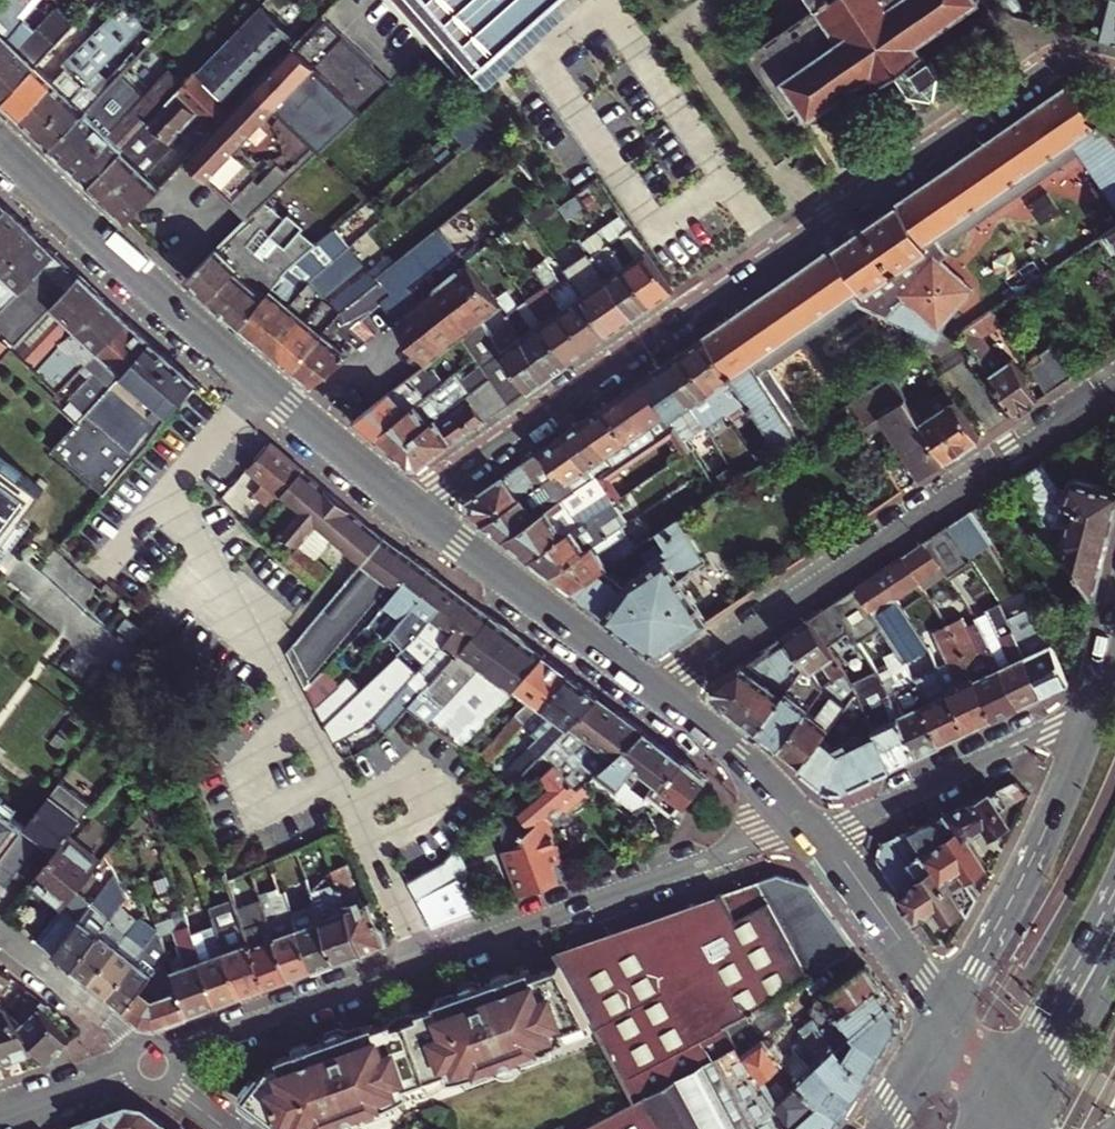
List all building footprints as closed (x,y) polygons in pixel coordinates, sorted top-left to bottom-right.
[(0,4),(0,72),(34,37),(38,32),(21,15),(33,0),(3,0),(0,4)] [(465,84),(559,0),(400,0),(465,84)] [(816,8),(749,54),(756,63),(760,70),(787,109),(791,113),(805,105),(811,114),(875,71),(882,80),(896,71),(901,79),(896,82),(906,98),(912,95),(921,108),(950,88),(941,75),(945,73),(934,57),(931,59),(918,41),(979,0),(811,0),(816,8)] [(79,22),(77,25),(59,45),(44,63),(4,102),(21,119),(68,70),(65,65),(84,45),(105,23),(113,14),(99,1),(79,22)] [(267,7),(265,10),(201,77),(197,73),(90,185),(128,221),(160,188),(146,175),(179,141),(175,137),(197,115),(214,131),(300,41),(267,7)] [(68,70),(21,119),(38,135),(85,85),(94,76),(134,33),(124,24),(121,21),(113,14),(105,23),(84,45),(65,65),(68,70)] [(267,201),(384,91),(318,23),(300,41),(214,131),(187,159),(249,218),(267,201)] [(0,72),(0,98),(4,102),(44,63),(59,45),(41,29),(38,32),(34,37),(0,72)] [(123,73),(108,89),(99,98),(51,148),(90,185),(197,73),(216,54),(199,39),(169,71),(146,48),(141,53),(123,73)] [(123,73),(141,53),(137,50),(119,69),(123,73)] [(99,98),(108,89),(94,76),(85,85),(99,98)] [(99,98),(85,85),(38,135),(51,148),(99,98)] [(932,254),(974,225),(983,238),(1023,211),(1014,197),(1066,161),(1083,150),(1092,162),(1114,197),(1114,142),(1064,89),(897,204),(927,247),(932,254)] [(1083,150),(1066,161),(1075,174),(1092,162),(1083,150)] [(194,285),(208,298),(237,269),(294,217),(288,212),(285,216),(267,201),(249,218),(235,232),(188,279),(194,285)] [(869,224),(926,309),(938,325),(952,316),(918,265),(910,259),(927,247),(897,204),(869,224)] [(0,214),(0,273),(2,271),(37,234),(7,206),(0,214)] [(615,239),(616,238),(619,242),(614,246),(655,303),(675,289),(664,273),(631,227),(623,216),(606,228),(603,230),(611,241),(615,239)] [(237,269),(208,298),(242,326),(289,271),(319,245),(300,229),(304,225),(294,217),(237,269)] [(508,230),(515,239),(532,227),(525,217),(508,230)] [(1031,284),(1101,237),(1104,235),(1094,221),(1022,270),(1031,284)] [(869,224),(838,245),(868,288),(886,276),(890,286),(912,318),(926,309),(869,224)] [(379,278),(382,281),(392,294),(380,304),(428,363),(463,335),(482,320),(492,312),(503,303),(498,297),(469,260),(454,242),(441,227),(386,272),(379,278)] [(1104,235),(1101,237),(1114,258),(1114,228),(1104,235)] [(602,229),(583,243),(636,316),(655,303),(614,246),(619,242),(616,238),(615,239),(611,241),(603,230),(602,229)] [(572,255),(560,264),(611,333),(636,316),(583,243),(574,231),(564,238),(566,241),(570,246),(567,248),(572,255)] [(2,271),(0,273),(0,308),(55,251),(37,234),(2,271)] [(242,326),(258,340),(308,285),(344,255),(328,237),(319,245),(289,271),(242,326)] [(570,246),(566,241),(551,252),(560,264),(572,255),(567,248),(570,246)] [(838,245),(706,336),(734,376),(748,397),(784,448),(809,432),(815,428),(771,364),(872,295),(868,288),(838,245)] [(0,308),(0,359),(11,347),(80,274),(55,251),(0,308)] [(276,355),(326,299),(348,280),(342,274),(353,265),(344,255),(308,285),(258,340),(276,355)] [(564,306),(593,346),(611,333),(560,264),(553,270),(545,259),(535,267),(549,286),(564,306)] [(333,307),(326,299),(276,355),(293,369),(344,312),(382,281),(379,278),(386,272),(381,265),(342,298),(333,307)] [(85,362),(126,318),(80,274),(11,347),(60,388),(85,362)] [(344,312),(293,369),(311,385),(350,355),(343,347),(351,341),(357,349),(376,335),(362,319),(380,304),(392,294),(382,281),(344,312)] [(549,286),(530,299),(572,360),(593,346),(564,306),(549,286)] [(498,297),(503,303),(513,318),(552,374),(572,360),(530,299),(521,306),(509,289),(498,297)] [(1004,327),(999,321),(992,311),(961,331),(1016,413),(1039,397),(1012,358),(1002,366),(985,340),(1004,327)] [(94,370),(62,405),(80,421),(90,410),(150,341),(126,318),(85,362),(94,370)] [(491,334),(502,349),(530,389),(552,374),(513,318),(491,334)] [(374,437),(391,451),(446,410),(442,404),(447,401),(451,407),(461,399),(458,394),(463,390),(467,395),(491,377),(510,402),(530,389),(502,349),(491,334),(482,320),(463,335),(478,355),(484,364),(464,379),(458,371),(444,382),(433,391),(374,437)] [(734,376),(706,336),(685,350),(713,390),(728,411),(739,404),(748,397),(734,376)] [(108,487),(198,380),(150,341),(90,410),(80,421),(57,447),(108,487)] [(1057,341),(1027,362),(1047,392),(1076,372),(1057,341)] [(685,350),(666,363),(709,424),(718,418),(703,397),(713,390),(685,350)] [(444,382),(428,363),(355,421),(374,437),(433,391),(444,382)] [(666,363),(645,377),(676,423),(680,428),(687,439),(709,424),(666,363)] [(446,410),(391,451),(406,464),(421,464),(510,402),(491,377),(467,395),(463,390),(458,394),(461,399),(451,407),(447,401),(442,404),(446,410)] [(676,423),(645,377),(625,391),(656,436),(676,423)] [(847,406),(867,436),(885,423),(921,477),(946,459),(920,421),(913,410),(891,378),(847,406)] [(920,421),(953,399),(945,389),(913,410),(920,421)] [(703,397),(718,418),(728,411),(713,390),(703,397)] [(656,436),(625,391),(606,404),(636,449),(656,436)] [(920,421),(946,459),(978,438),(953,399),(920,421)] [(636,449),(606,404),(585,418),(616,463),(636,449)] [(817,427),(822,435),(841,423),(836,414),(817,427)] [(616,463),(585,418),(564,433),(594,477),(601,473),(616,463)] [(687,439),(680,428),(676,423),(656,436),(636,449),(616,463),(619,468),(674,431),(687,451),(693,447),(687,439)] [(815,440),(822,435),(817,427),(815,428),(809,432),(815,440)] [(594,477),(564,433),(541,449),(559,474),(572,492),(594,477)] [(254,493),(269,506),(279,493),(285,498),(307,472),(272,443),(251,468),(265,480),(254,493)] [(527,495),(559,474),(541,449),(509,471),(527,495)] [(744,476),(757,466),(751,457),(737,466),(744,476)] [(20,514),(21,514),(45,480),(36,475),(32,480),(22,475),(0,458),(0,540),(20,514)] [(1114,510),(1114,489),(1071,480),(1069,489),(1066,502),(1057,499),(1060,487),(1044,462),(1017,480),(1094,596),(1114,510)] [(620,470),(619,468),(616,463),(601,473),(618,498),(623,495),(610,476),(620,470)] [(735,463),(714,478),(722,489),(744,476),(737,466),(735,463)] [(484,523),(527,495),(509,471),(467,499),(467,510),(484,523)] [(307,472),(285,498),(296,508),(278,530),(296,545),(284,560),(316,587),(333,567),(315,552),(330,536),(347,551),(370,525),(307,472)] [(572,492),(503,538),(528,558),(615,500),(618,498),(601,473),(594,477),(572,492)] [(484,523),(503,538),(572,492),(559,474),(527,495),(484,523)] [(1069,489),(1060,487),(1057,499),(1066,502),(1069,489)] [(711,497),(697,506),(703,514),(716,506),(711,497)] [(1010,532),(988,499),(972,509),(994,543),(1010,532)] [(615,500),(528,558),(550,575),(623,526),(629,522),(615,500)] [(972,509),(949,525),(971,558),(994,543),(972,509)] [(20,514),(0,540),(0,555),(27,519),(21,514),(20,514)] [(678,519),(640,545),(650,569),(631,580),(625,589),(605,617),(647,649),(661,651),(709,618),(682,577),(706,560),(678,519)] [(361,564),(385,537),(370,525),(347,551),(361,564)] [(949,525),(926,540),(948,573),(971,558),(949,525)] [(550,575),(571,591),(600,571),(637,547),(623,526),(550,575)] [(390,598),(421,564),(415,560),(385,537),(361,564),(299,634),(307,642),(317,631),(334,645),(382,592),(390,598)] [(926,540),(903,556),(925,589),(948,573),(926,540)] [(882,625),(893,641),(906,661),(915,655),(928,646),(905,610),(928,594),(925,589),(903,556),(857,586),(882,625)] [(416,604),(440,578),(421,564),(390,598),(368,623),(384,637),(404,617),(401,614),(403,612),(413,601),(416,604)] [(625,589),(600,571),(571,591),(605,617),(625,589)] [(457,591),(440,578),(416,604),(413,601),(403,612),(421,629),(457,591)] [(857,586),(833,602),(859,641),(882,625),(857,586)] [(478,606),(457,591),(421,629),(419,630),(430,640),(437,634),(445,642),(478,606)] [(1015,597),(1001,603),(1044,694),(1067,683),(1049,643),(1040,647),(1015,597)] [(917,753),(881,674),(859,641),(833,602),(810,617),(827,646),(836,640),(852,665),(843,671),(847,678),(857,694),(863,707),(892,765),(917,753)] [(1044,694),(1001,603),(976,615),(979,621),(993,650),(1019,705),(1044,694)] [(492,617),(478,606),(445,642),(443,644),(455,654),(458,651),(492,617)] [(458,651),(481,668),(498,680),(533,648),(492,617),(458,651)] [(843,671),(827,646),(810,617),(787,633),(791,640),(807,666),(823,690),(827,687),(843,671)] [(152,633),(136,620),(128,630),(145,643),(152,633)] [(979,621),(969,626),(983,656),(993,650),(979,621)] [(368,623),(360,630),(377,646),(384,637),(368,623)] [(1019,705),(993,650),(983,656),(969,626),(954,633),(992,718),(1019,705)] [(299,634),(287,648),(308,686),(314,680),(307,673),(334,645),(317,631),(307,642),(299,634)] [(755,731),(807,666),(791,640),(787,633),(773,642),(768,645),(775,652),(770,658),(774,664),(734,715),(755,731)] [(992,718),(954,633),(934,643),(944,663),(938,666),(940,672),(968,729),(992,718)] [(889,669),(881,674),(917,753),(942,741),(914,677),(906,661),(893,641),(886,645),(889,654),(884,657),(889,669)] [(724,707),(734,715),(774,664),(770,658),(775,652),(768,645),(712,683),(709,696),(724,707)] [(462,745),(517,687),(546,658),(533,648),(498,680),(481,668),(430,720),(432,722),(462,745)] [(481,668),(458,651),(455,654),(422,692),(410,705),(430,720),(481,668)] [(923,673),(915,655),(906,661),(914,677),(923,673)] [(572,677),(546,658),(517,687),(531,700),(519,713),(527,720),(529,722),(572,677)] [(334,659),(314,680),(308,686),(320,707),(342,683),(334,675),(342,666),(334,659)] [(823,690),(807,666),(755,731),(778,748),(808,710),(823,690)] [(827,687),(835,693),(847,678),(843,671),(827,687)] [(923,673),(914,677),(942,741),(968,729),(940,672),(929,677),(926,672),(923,673)] [(572,677),(529,722),(542,734),(533,744),(536,747),(543,754),(599,698),(572,677)] [(800,765),(857,694),(847,678),(835,693),(816,716),(808,710),(778,748),(800,765)] [(863,707),(857,694),(800,765),(826,786),(844,787),(892,765),(863,707)] [(624,716),(599,698),(543,754),(532,766),(553,787),(624,716)] [(527,720),(519,713),(478,757),(486,764),(527,720)] [(587,781),(644,731),(624,716),(553,787),(553,788),(523,815),(534,827),(587,781)] [(625,777),(655,797),(683,761),(644,731),(587,781),(593,786),(609,799),(625,777)] [(543,754),(536,747),(525,759),(532,766),(543,754)] [(683,761),(655,797),(649,803),(657,811),(660,808),(666,812),(672,809),(679,800),(686,805),(708,779),(683,761)] [(69,769),(62,778),(75,788),(82,779),(69,769)] [(71,834),(95,803),(75,788),(62,778),(28,825),(26,827),(19,835),(33,846),(40,837),(58,851),(71,834)] [(587,781),(534,827),(527,832),(544,884),(582,870),(576,852),(567,855),(555,819),(575,802),(578,805),(589,796),(586,792),(593,786),(587,781)] [(1007,807),(1028,794),(1015,781),(950,811),(966,836),(985,823),(991,832),(1004,826),(1003,825),(1008,821),(1000,808),(1006,804),(1007,807)] [(5,795),(0,802),(0,804),(12,813),(18,805),(5,795)] [(12,845),(19,835),(26,827),(28,825),(12,813),(0,804),(0,861),(12,845)] [(689,811),(684,807),(681,805),(670,817),(675,821),(679,824),(689,811)] [(950,811),(910,830),(959,907),(965,916),(975,898),(957,870),(962,867),(967,875),(973,871),(975,873),(984,864),(966,836),(950,811)] [(527,832),(534,827),(523,815),(517,813),(509,823),(508,835),(517,854),(514,858),(525,891),(544,884),(527,832)] [(959,907),(910,830),(882,843),(877,859),(915,919),(936,906),(943,917),(949,913),(950,916),(959,907)] [(67,901),(97,864),(101,858),(71,834),(58,851),(37,878),(67,901)] [(33,846),(19,835),(12,845),(13,847),(26,856),(33,846)] [(7,881),(26,856),(13,847),(0,864),(0,876),(7,881)] [(413,879),(422,897),(460,876),(470,871),(458,849),(450,858),(413,879)] [(349,861),(334,867),(362,950),(393,939),(387,925),(382,920),(373,897),(363,901),(349,861)] [(362,950),(334,867),(308,876),(311,887),(337,959),(362,950)] [(611,1055),(637,1098),(736,1045),(742,1055),(793,1019),(785,1008),(795,999),(792,996),(849,949),(851,941),(807,880),(779,871),(559,949),(563,958),(608,1044),(611,1055)] [(84,915),(67,901),(37,939),(72,966),(125,902),(131,894),(118,872),(84,915)] [(422,897),(436,923),(483,906),(460,876),(422,897)] [(311,887),(290,902),(314,968),(337,959),(311,887)] [(262,899),(289,976),(314,968),(290,902),(287,891),(281,893),(279,889),(269,893),(268,890),(260,892),(262,899)] [(213,916),(242,994),(267,985),(239,907),(235,897),(210,906),(213,916)] [(5,905),(11,910),(16,904),(10,899),(5,905)] [(239,907),(267,985),(289,976),(262,899),(239,907)] [(140,916),(141,915),(125,902),(72,966),(89,980),(140,916)] [(106,993),(150,942),(144,936),(152,926),(140,916),(89,980),(106,993)] [(242,994),(213,916),(191,924),(219,1002),(242,994)] [(190,1012),(219,1002),(191,924),(163,935),(169,952),(181,986),(190,1012)] [(125,1007),(148,978),(158,966),(169,952),(163,935),(152,926),(144,936),(150,942),(106,993),(125,1007)] [(563,958),(557,961),(529,971),(527,965),(478,983),(477,979),(471,980),(456,987),(458,991),(431,999),(433,1001),(345,1031),(345,1027),(328,1031),(323,1035),(326,1038),(320,1041),(319,1039),(276,1055),(278,1060),(266,1064),(261,1072),(257,1069),(238,1095),(283,1128),(390,1128),(403,1112),(530,1067),(608,1044),(563,958)] [(824,1027),(879,982),(865,961),(808,1008),(820,1022),(824,1027)] [(13,976),(0,966),(0,992),(13,976)] [(167,991),(158,966),(148,978),(151,980),(151,985),(146,989),(149,997),(167,991)] [(181,986),(167,991),(149,997),(146,989),(151,985),(151,980),(148,978),(125,1007),(141,1020),(160,1023),(190,1012),(181,986)] [(897,1009),(879,982),(824,1027),(849,1058),(869,1072),(898,1027),(897,1009)] [(71,1036),(43,1004),(20,1025),(40,1048),(49,1058),(71,1036)] [(40,1048),(20,1025),(4,1007),(0,1008),(0,1062),(40,1048)] [(793,1019),(742,1055),(760,1079),(780,1058),(774,1050),(800,1025),(793,1019)] [(849,1058),(824,1027),(820,1022),(806,1033),(810,1037),(803,1045),(821,1064),(834,1076),(856,1093),(869,1072),(849,1058)] [(799,1040),(780,1058),(791,1073),(817,1099),(821,1097),(843,1113),(856,1093),(834,1076),(821,1064),(803,1045),(799,1040)] [(579,1128),(784,1128),(790,1124),(760,1079),(742,1055),(736,1045),(637,1098),(579,1128)] [(790,1124),(798,1128),(833,1128),(843,1113),(821,1097),(817,1099),(791,1073),(780,1058),(760,1079),(790,1124)] [(161,1119),(142,1105),(125,1104),(59,1128),(58,1128),(154,1128),(161,1119)] [(161,1119),(154,1128),(174,1128),(161,1119)]
